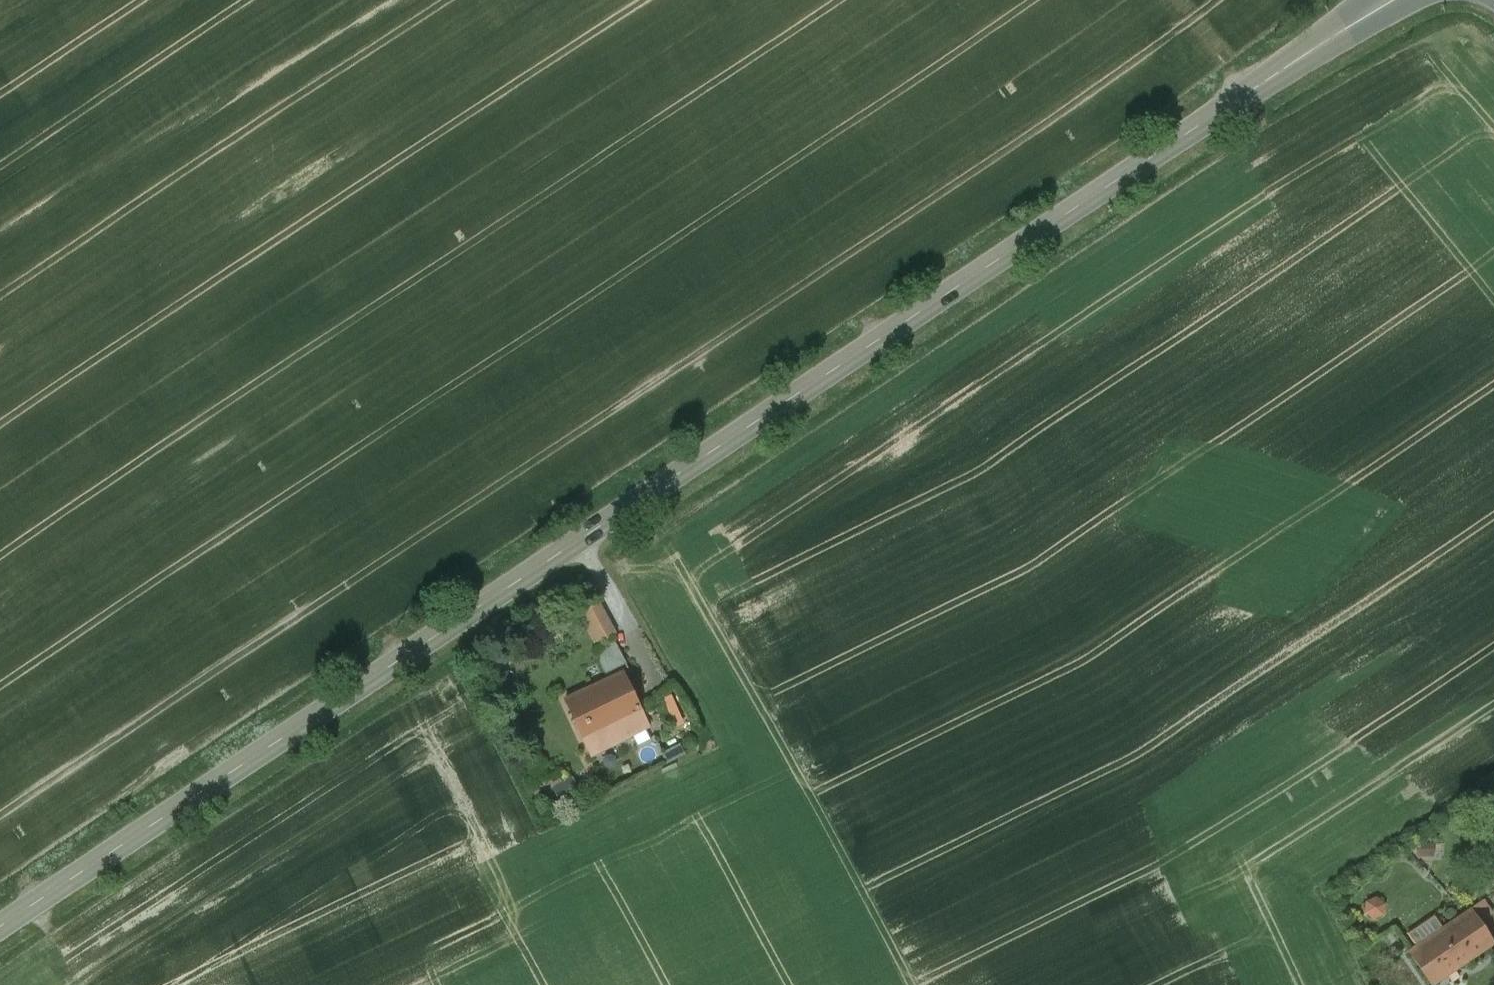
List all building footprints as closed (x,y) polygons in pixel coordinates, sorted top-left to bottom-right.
[(608,600),(584,611),(599,643),(622,633),(608,600)] [(648,726),(623,673),(605,681),(624,722),(606,730),(613,743),(648,726)] [(605,681),(564,700),(583,741),(606,730),(624,722),(605,681)] [(565,801),(586,790),(576,773),(555,784),(565,801)] [(1493,942),(1471,909),(1447,925),(1470,958),(1493,942)] [(1447,925),(1409,951),(1432,984),(1470,958),(1447,925)]
